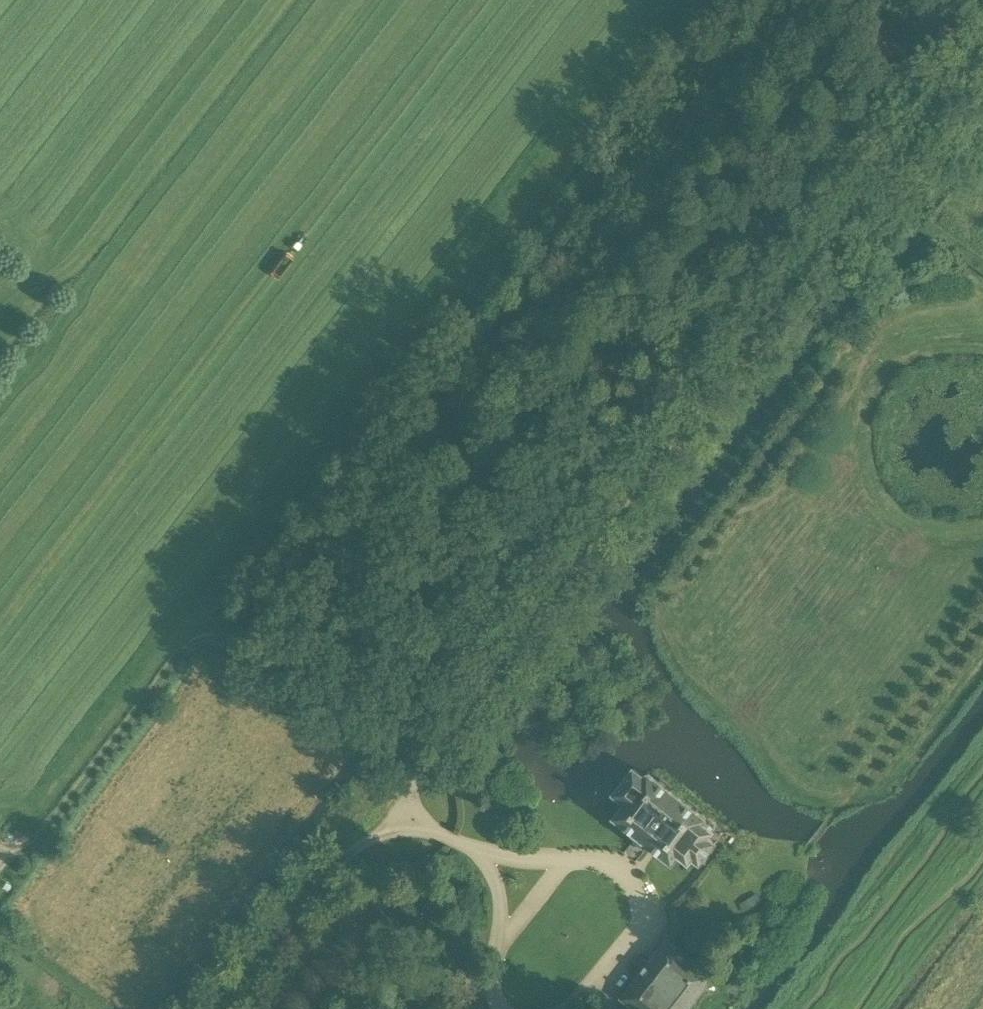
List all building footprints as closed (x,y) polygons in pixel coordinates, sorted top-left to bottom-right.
[(647,777),(634,767),(612,797),(624,806),(615,818),(635,833),(634,833),(653,848),(653,847),(673,863),(679,855),(689,864),(694,858),(701,863),(717,842),(710,837),(715,830),(704,822),(707,819),(649,774),(647,777)] [(667,939),(666,940),(653,957),(652,957),(635,979),(636,979),(622,996),(621,998),(636,1008),(687,1008),(714,975),(667,939)]
